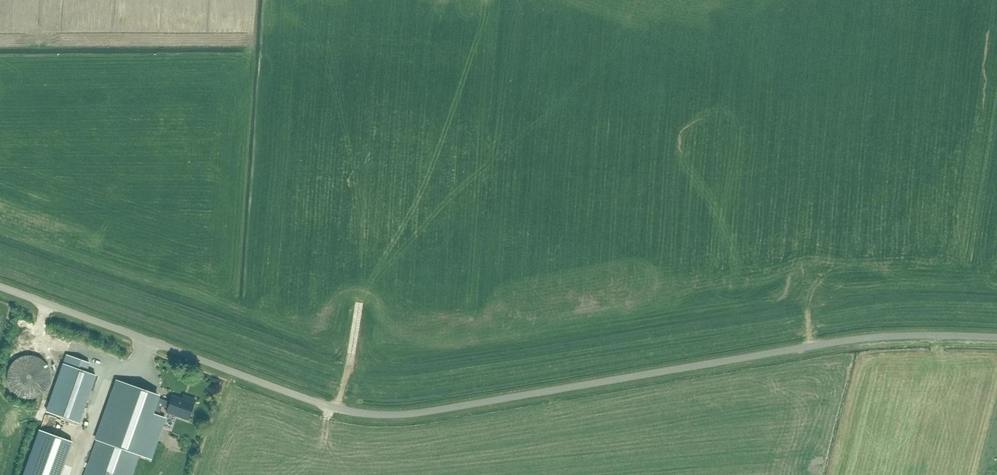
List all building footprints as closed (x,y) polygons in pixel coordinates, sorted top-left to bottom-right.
[(32,354),(29,353),(22,354),(19,355),(15,357),(12,359),(10,362),(8,365),(6,368),(6,372),(5,376),(6,379),(7,383),(9,386),(11,389),(14,392),(17,394),(20,396),(24,397),(27,397),(31,397),(35,396),(38,394),(41,392),(44,389),(46,386),(48,383),(49,379),(49,376),(49,372),(48,368),(47,365),(45,362),(42,359),(39,357),(36,355),(32,354)] [(61,369),(44,416),(76,428),(93,381),(86,378),(89,369),(72,363),(69,372),(61,369)] [(100,430),(152,449),(163,417),(158,416),(161,406),(167,409),(166,412),(188,420),(195,400),(186,397),(185,400),(172,396),(170,402),(156,397),(157,395),(117,382),(100,430)] [(39,430),(23,474),(59,474),(71,441),(39,430)]
